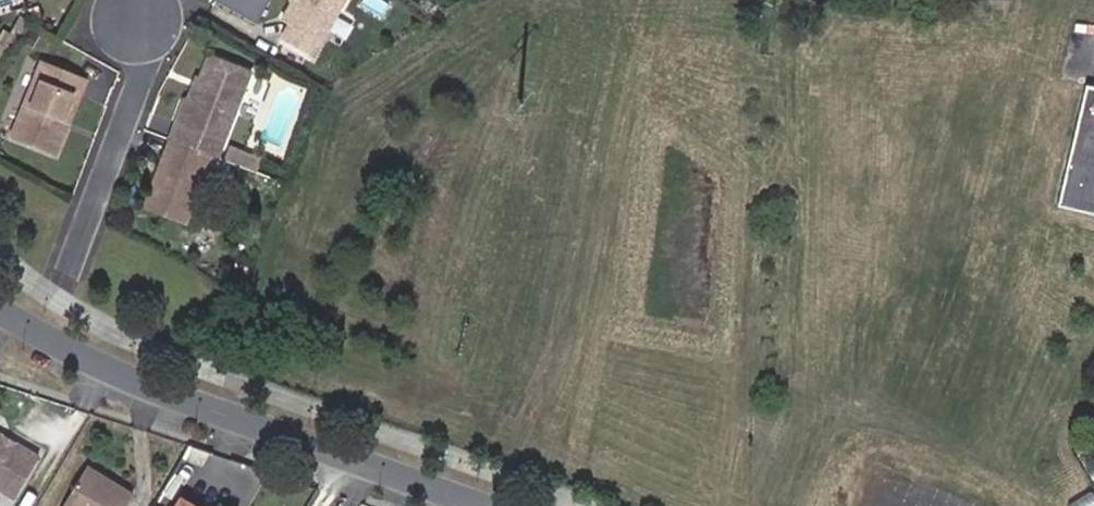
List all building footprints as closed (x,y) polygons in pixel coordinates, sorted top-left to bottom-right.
[(278,34),(311,53),(341,0),(290,0),(279,18),(285,22),(278,34)] [(208,57),(205,66),(218,61),(208,57)] [(86,76),(41,60),(12,138),(57,153),(86,76)] [(217,157),(249,72),(218,61),(205,66),(200,80),(191,103),(184,100),(170,138),(212,155),(217,157)] [(1085,95),(1058,215),(1093,224),(1093,97),(1085,95)] [(185,223),(212,155),(170,138),(143,207),(185,223)] [(234,151),(230,162),(252,172),(256,160),(234,151)] [(0,437),(0,492),(22,505),(46,465),(0,437)] [(68,505),(131,505),(135,500),(89,472),(68,505)] [(184,498),(179,505),(198,505),(184,498)]
